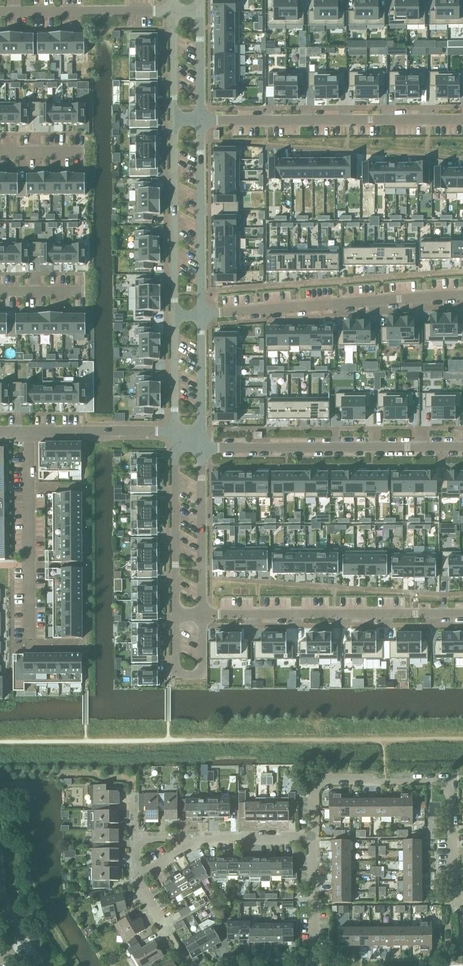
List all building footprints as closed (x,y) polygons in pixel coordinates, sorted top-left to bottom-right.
[(214,1),(214,13),(215,13),(215,12),(235,12),(235,2),(238,2),(238,0),(222,0),(222,1),(214,1)] [(268,12),(268,26),(286,26),(286,0),(274,0),(274,12),(268,12)] [(286,26),(304,26),(304,12),(298,12),(298,0),(286,0),(286,26)] [(308,12),(308,26),(326,26),(326,0),(314,0),(314,12),(308,12)] [(326,26),(344,26),(344,12),(338,12),(338,0),(326,0),(326,26)] [(348,12),(348,26),(366,26),(366,0),(354,0),(354,12),(348,12)] [(366,26),(384,26),(384,12),(378,12),(378,0),(366,0),(366,26)] [(389,12),(389,26),(407,26),(407,0),(395,0),(395,12),(389,12)] [(407,26),(425,25),(425,11),(419,11),(419,0),(407,0),(407,26)] [(429,11),(429,25),(447,25),(447,0),(435,0),(435,11),(429,11)] [(447,25),(462,25),(462,11),(459,11),(459,0),(447,0),(447,25)] [(235,12),(215,12),(215,13),(215,23),(239,23),(239,12),(235,12)] [(239,23),(215,23),(215,34),(239,34),(239,23)] [(11,34),(0,34),(0,55),(11,55),(11,34)] [(22,35),(23,35),(23,34),(11,34),(11,55),(22,55),(22,35)] [(61,55),(61,34),(49,34),(49,35),(50,35),(50,55),(61,55)] [(72,35),(73,35),(73,34),(61,34),(61,55),(73,55),(72,35)] [(156,57),(156,41),(150,41),(150,34),(129,34),(129,42),(136,42),(136,57),(156,57)] [(239,34),(215,34),(215,45),(234,45),(239,45),(239,34)] [(34,35),(23,35),(22,35),(22,55),(34,55),(34,35)] [(50,35),(49,35),(38,35),(38,55),(50,55),(50,35)] [(85,35),(73,35),(72,35),(73,55),(85,55),(85,35)] [(234,45),(215,45),(215,55),(234,55),(239,55),(239,45),(234,45)] [(234,55),(215,55),(215,66),(239,66),(239,55),(234,55)] [(156,73),(156,57),(136,57),(136,80),(150,80),(150,73),(156,73)] [(239,66),(215,66),(215,77),(239,77),(239,66)] [(447,72),(429,72),(429,87),(435,87),(435,99),(447,99),(447,72)] [(447,72),(447,99),(459,99),(459,86),(462,86),(462,72),(447,72)] [(286,73),(268,73),(268,87),(274,87),(274,100),(286,100),(286,73)] [(304,73),(286,73),(286,100),(298,100),(298,87),(304,87),(304,73)] [(316,73),(308,73),(308,87),(314,87),(314,99),(326,99),(326,73),(316,73)] [(344,73),(326,73),(326,99),(338,99),(338,87),(344,87),(344,73)] [(367,73),(349,73),(349,87),(355,87),(355,99),(367,99),(367,73)] [(385,73),(367,73),(367,99),(379,99),(379,87),(385,87),(385,73)] [(407,73),(389,73),(389,87),(395,87),(395,99),(407,99),(407,73)] [(425,73),(407,73),(407,99),(419,99),(419,87),(425,87),(425,73)] [(239,77),(215,77),(215,87),(215,88),(235,88),(239,88),(239,77)] [(156,105),(156,89),(150,89),(150,82),(136,82),(136,105),(156,105)] [(215,87),(214,87),(214,99),(235,99),(235,88),(215,88),(215,87)] [(16,124),(16,105),(16,103),(6,103),(6,124),(15,124),(16,124)] [(34,117),(34,103),(26,103),(26,105),(16,105),(16,124),(15,124),(15,125),(28,125),(28,117),(34,117)] [(52,124),(52,105),(42,105),(42,103),(34,103),(34,117),(40,117),(40,125),(53,125),(53,124),(52,124)] [(63,124),(63,103),(52,103),(52,105),(52,124),(53,124),(63,124)] [(73,124),(73,105),(73,103),(63,103),(63,124),(72,124),(73,124)] [(85,105),(73,105),(73,124),(72,124),(72,125),(85,125),(85,105)] [(156,121),(156,105),(136,105),(136,120),(129,120),(129,128),(150,128),(150,121),(156,121)] [(156,154),(156,138),(150,138),(150,131),(129,131),(129,139),(136,139),(136,154),(156,154)] [(236,149),(214,149),(214,161),(215,161),(215,160),(236,160),(236,159),(236,149)] [(156,170),(156,154),(136,154),(136,169),(130,169),(130,177),(150,177),(150,170),(156,170)] [(236,160),(215,160),(215,161),(215,171),(240,171),(240,159),(236,159),(236,160)] [(281,159),(269,159),(269,181),(281,181),(281,180),(280,180),(280,160),(281,160),(281,159)] [(357,159),(345,159),(345,160),(345,180),(357,180),(357,159)] [(281,160),(280,160),(280,180),(281,180),(291,180),(291,160),(281,160)] [(302,160),(291,160),(291,180),(302,180),(302,160)] [(313,160),(302,160),(302,180),(313,180),(313,160)] [(324,160),(313,160),(313,180),(324,180),(324,160)] [(334,160),(324,160),(324,180),(334,180),(334,160)] [(345,160),(334,160),(334,180),(345,180),(345,160)] [(375,164),(363,164),(363,185),(375,185),(375,184),(374,184),(374,165),(375,165),(375,164)] [(417,165),(406,165),(406,189),(418,189),(418,185),(417,185),(417,164),(417,165)] [(429,164),(417,164),(417,165),(417,164),(417,185),(418,185),(429,185),(429,164)] [(375,165),(374,165),(374,184),(375,184),(384,184),(385,184),(385,165),(375,165)] [(385,184),(384,184),(384,189),(396,189),(396,165),(385,165),(385,184)] [(406,165),(396,165),(396,189),(406,189),(406,165)] [(446,169),(434,169),(435,190),(445,190),(446,190),(446,169)] [(446,190),(445,190),(445,194),(457,194),(457,169),(446,169),(446,190)] [(240,171),(215,171),(215,182),(240,182),(240,171)] [(50,175),(51,175),(51,174),(38,174),(38,175),(39,175),(39,195),(50,195),(50,175)] [(73,175),(74,175),(74,174),(61,174),(61,175),(62,175),(62,195),(73,195),(73,175)] [(17,184),(18,184),(18,175),(7,176),(6,176),(6,195),(17,195),(17,184)] [(39,175),(38,175),(27,175),(27,184),(18,184),(17,184),(17,195),(17,198),(28,198),(28,195),(39,195),(39,175)] [(62,175),(61,175),(51,175),(50,175),(50,195),(62,195),(62,175)] [(85,175),(74,175),(73,175),(73,195),(85,195),(85,175)] [(240,182),(215,182),(215,192),(236,192),(236,193),(240,193),(240,182)] [(160,189),(152,189),(152,183),(135,183),(135,202),(160,202),(160,189)] [(215,192),(214,192),(214,204),(223,204),(223,210),(238,210),(238,202),(236,202),(236,193),(236,192),(215,192)] [(160,215),(160,202),(135,202),(135,221),(152,221),(152,215),(160,215)] [(223,217),(214,217),(214,229),(215,229),(215,228),(236,228),(236,218),(238,218),(238,210),(223,210),(223,217)] [(236,228),(215,228),(215,229),(215,239),(240,239),(240,228),(236,228)] [(139,239),(139,251),(159,251),(159,250),(159,238),(152,238),(152,232),(135,232),(135,239),(139,239)] [(451,238),(440,239),(440,243),(441,243),(441,261),(451,261),(451,243),(451,238)] [(240,239),(215,239),(215,250),(240,250),(240,239)] [(431,239),(419,239),(420,261),(430,261),(430,243),(431,243),(431,239)] [(16,264),(16,245),(17,245),(17,243),(6,243),(6,264),(16,264)] [(35,257),(34,243),(27,243),(27,245),(17,245),(16,245),(16,264),(16,265),(28,265),(28,257),(35,257)] [(53,245),(52,245),(42,245),(42,243),(34,243),(35,257),(41,257),(41,265),(53,265),(53,264),(53,245)] [(63,248),(64,248),(64,243),(52,243),(52,245),(53,245),(53,264),(63,264),(63,248)] [(431,243),(430,243),(430,261),(441,261),(441,243),(440,243),(431,243)] [(451,243),(451,261),(461,261),(461,243),(460,243),(451,243)] [(384,244),(374,244),(374,249),(374,267),(384,267),(384,244)] [(395,244),(384,244),(384,267),(394,267),(394,249),(395,249),(395,244)] [(415,244),(404,244),(404,249),(405,249),(405,267),(415,267),(415,244)] [(73,245),(73,248),(73,264),(73,265),(85,265),(85,245),(73,245)] [(339,247),(328,247),(328,250),(328,273),(339,272),(339,247)] [(73,248),(64,248),(63,248),(63,264),(73,264),(73,248)] [(354,249),(343,249),(343,267),(354,267),(354,249)] [(364,249),(354,249),(354,267),(364,267),(364,249)] [(374,249),(364,249),(364,267),(374,267),(374,249)] [(395,249),(394,249),(394,267),(405,267),(405,249),(404,249),(395,249)] [(161,250),(159,250),(159,251),(139,251),(139,262),(135,262),(135,270),(152,270),(152,263),(161,263),(161,250)] [(240,250),(215,250),(215,261),(240,261),(240,250)] [(277,250),(266,250),(266,273),(277,273),(277,250)] [(288,250),(277,250),(277,273),(287,273),(287,255),(288,255),(288,250)] [(308,250),(297,250),(297,255),(298,273),(308,273),(308,250)] [(318,250),(308,250),(308,273),(318,273),(318,250)] [(328,250),(318,250),(318,273),(328,273),(328,250)] [(288,255),(287,255),(287,273),(298,273),(297,255),(288,255)] [(240,261),(215,261),(216,271),(236,271),(236,272),(240,272),(240,261)] [(216,271),(215,271),(215,283),(236,283),(236,272),(236,271),(216,271)] [(161,286),(152,286),(152,280),(136,280),(136,299),(161,299),(161,286)] [(161,312),(161,299),(136,299),(136,318),(153,318),(153,312),(161,312)] [(51,335),(51,314),(39,314),(39,315),(39,335),(51,335)] [(62,335),(62,315),(63,315),(63,314),(51,314),(51,335),(62,335)] [(28,335),(28,315),(16,316),(16,324),(17,324),(17,335),(28,335)] [(39,335),(39,315),(28,315),(28,335),(39,335)] [(74,335),(74,315),(63,315),(62,315),(62,335),(74,335)] [(86,315),(74,315),(74,335),(86,335),(86,315)] [(17,324),(16,324),(7,324),(7,316),(0,316),(0,335),(6,335),(6,338),(17,338),(17,335),(17,324)] [(431,324),(425,324),(425,342),(444,342),(444,316),(431,316),(431,324)] [(456,316),(444,316),(444,342),(462,342),(462,324),(456,324),(456,316)] [(388,328),(381,328),(381,343),(389,343),(389,341),(399,340),(400,340),(400,319),(388,319),(388,328)] [(400,340),(399,340),(399,345),(419,345),(419,328),(413,328),(413,319),(400,319),(400,340)] [(344,331),(338,331),(338,346),(357,346),(357,323),(344,323),(344,331)] [(369,323),(357,323),(357,346),(376,346),(376,331),(369,331),(369,323)] [(278,327),(267,327),(267,352),(278,352),(278,327)] [(289,327),(278,327),(278,352),(290,352),(290,347),(289,347),(289,327)] [(300,327),(289,327),(289,347),(290,347),(299,347),(300,347),(300,327)] [(300,347),(299,347),(299,352),(311,352),(310,327),(300,327),(300,347)] [(321,327),(310,327),(311,352),(321,352),(321,327)] [(333,327),(321,327),(321,352),(333,352),(333,327)] [(140,336),(140,347),(160,347),(160,348),(161,348),(161,335),(153,335),(153,328),(136,328),(136,336),(140,336)] [(236,334),(215,334),(215,346),(216,346),(216,345),(236,345),(236,346),(236,334)] [(236,345),(216,345),(216,346),(216,356),(236,356),(236,346),(236,345)] [(160,360),(160,348),(160,347),(140,347),(140,359),(136,359),(136,367),(153,366),(153,360),(160,360)] [(236,356),(216,356),(216,367),(236,367),(236,356)] [(236,367),(216,367),(216,378),(236,378),(236,377),(236,367)] [(161,383),(153,383),(153,377),(136,377),(136,396),(161,396),(161,383)] [(236,378),(216,378),(216,388),(240,388),(240,377),(236,377),(236,378)] [(53,404),(53,388),(53,383),(54,383),(54,382),(43,382),(43,388),(43,404),(53,404)] [(15,383),(7,383),(7,386),(0,386),(0,405),(8,405),(8,397),(15,397),(15,383)] [(33,388),(34,388),(34,385),(22,385),(22,383),(15,383),(15,397),(21,397),(21,405),(34,405),(34,404),(33,404),(33,388)] [(63,404),(63,388),(63,383),(54,383),(53,383),(53,388),(53,404),(63,404)] [(74,404),(74,385),(74,383),(63,383),(63,388),(63,404),(73,404),(74,404)] [(86,405),(86,385),(74,385),(74,404),(73,404),(73,405),(86,405)] [(43,404),(43,388),(34,388),(33,388),(33,404),(34,404),(43,404)] [(240,388),(216,388),(216,399),(241,399),(240,388)] [(443,393),(425,394),(425,408),(431,408),(431,420),(443,420),(443,393)] [(461,393),(443,393),(443,420),(455,420),(455,408),(461,408),(461,393)] [(353,394),(335,394),(335,408),(341,408),(341,420),(353,420),(353,394)] [(371,394),(353,394),(353,420),(365,420),(365,408),(371,408),(371,394)] [(395,394),(377,394),(377,408),(383,408),(383,420),(395,420),(395,394)] [(413,394),(395,394),(395,420),(407,420),(407,408),(413,408),(413,394)] [(161,409),(161,396),(136,396),(136,415),(153,415),(153,409),(161,409)] [(278,398),(267,398),(267,421),(278,421),(278,398)] [(288,398),(278,398),(278,421),(288,421),(288,398)] [(298,398),(288,398),(288,421),(298,421),(298,398)] [(308,398),(298,398),(298,421),(308,421),(308,398)] [(318,398),(308,398),(308,421),(319,421),(318,398)] [(319,398),(318,398),(319,421),(329,421),(329,403),(329,398),(319,398)] [(241,399),(216,399),(216,409),(216,410),(237,410),(237,411),(241,411),(241,399)] [(216,409),(215,409),(215,422),(237,421),(237,411),(237,410),(216,410),(216,409)] [(81,443),(46,443),(46,448),(46,452),(46,456),(46,460),(46,464),(46,468),(46,472),(70,472),(70,477),(81,477),(81,472),(81,443)] [(157,473),(157,460),(151,460),(151,453),(137,453),(137,473),(157,473)] [(157,487),(157,473),(137,473),(137,486),(131,486),(131,493),(151,493),(151,487),(157,487)] [(305,473),(305,474),(305,493),(305,498),(316,498),(316,473),(305,473)] [(316,473),(316,498),(327,498),(327,473),(316,473)] [(343,473),(332,473),(332,498),(343,498),(343,473)] [(355,473),(343,473),(343,498),(354,498),(354,473),(355,473)] [(355,473),(354,473),(354,498),(365,498),(365,473),(355,473)] [(376,473),(365,473),(365,498),(376,498),(376,493),(376,473)] [(387,473),(376,473),(376,493),(387,493),(387,473)] [(403,473),(392,473),(392,498),(403,498),(403,473)] [(414,473),(403,473),(403,498),(414,498),(414,473)] [(424,473),(414,473),(414,498),(425,498),(425,473),(424,473)] [(424,473),(425,473),(425,498),(436,498),(436,473),(424,473)] [(448,481),(441,481),(441,499),(460,499),(460,473),(448,473),(448,481)] [(224,474),(212,474),(212,498),(224,498),(224,474)] [(224,474),(224,498),(235,498),(234,474),(224,474)] [(245,474),(234,474),(235,498),(245,498),(245,474)] [(256,474),(245,474),(245,498),(256,498),(256,474)] [(268,474),(256,474),(256,498),(268,498),(268,474)] [(284,474),(272,474),(272,498),(284,498),(284,493),(284,474)] [(294,474),(284,474),(284,493),(294,493),(294,474)] [(305,474),(294,474),(294,493),(305,493),(305,474)] [(53,493),(53,551),(45,551),(45,563),(82,563),(82,493),(53,493)] [(157,516),(157,502),(151,502),(151,496),(131,496),(131,516),(157,516)] [(157,529),(157,516),(131,516),(131,523),(137,523),(137,536),(151,536),(151,529),(157,529)] [(448,525),(440,525),(440,534),(448,534),(448,525)] [(157,558),(157,545),(151,545),(151,538),(137,538),(137,558),(157,558)] [(224,548),(213,548),(213,572),(224,572),(224,548)] [(235,548),(224,548),(224,572),(235,572),(235,552),(235,548)] [(256,548),(245,548),(245,552),(246,552),(246,572),(256,572),(256,548)] [(268,548),(256,548),(256,572),(268,572),(268,548)] [(327,549),(316,550),(316,574),(327,574),(327,549)] [(338,549),(327,549),(327,574),(338,574),(338,549)] [(284,550),(272,550),(272,574),(284,574),(284,550)] [(294,550),(284,550),(284,574),(294,574),(294,550)] [(295,550),(294,550),(294,574),(305,574),(305,550),(295,550)] [(316,550),(305,550),(305,574),(316,574),(316,550)] [(387,551),(376,552),(376,576),(387,576),(387,551)] [(235,552),(235,572),(246,572),(246,552),(245,552),(235,552)] [(354,552),(343,552),(343,576),(354,576),(354,552)] [(365,552),(354,552),(354,576),(365,576),(365,552)] [(376,552),(365,552),(365,576),(376,576),(376,552)] [(460,552),(441,552),(441,570),(448,570),(448,578),(460,578),(460,557),(461,557),(460,552)] [(403,554),(391,554),(391,578),(403,578),(403,554)] [(414,554),(403,554),(403,578),(414,578),(414,554)] [(424,554),(414,554),(414,578),(424,578),(424,554)] [(436,554),(424,554),(424,578),(436,578),(436,554)] [(157,572),(157,558),(137,558),(137,578),(152,578),(152,572),(157,572)] [(82,638),(82,569),(45,569),(45,581),(53,581),(53,639),(82,638)] [(158,601),(158,587),(152,587),(152,581),(138,581),(138,601),(158,601)] [(158,614),(158,601),(138,601),(138,613),(131,613),(131,621),(152,621),(152,614),(158,614)] [(158,643),(158,630),(152,630),(152,623),(138,623),(138,643),(158,643)] [(331,633),(319,634),(319,659),(338,659),(338,642),(331,642),(331,633)] [(351,642),(344,642),(344,659),(364,659),(364,633),(351,633),(351,642)] [(376,633),(364,633),(364,659),(383,659),(383,641),(376,642),(376,633)] [(396,641),(389,641),(389,659),(409,659),(409,633),(396,633),(396,641)] [(421,633),(409,633),(409,659),(428,659),(428,641),(421,641),(421,633)] [(441,641),(434,641),(434,659),(454,659),(453,633),(441,633),(441,641)] [(453,633),(454,659),(462,659),(462,633),(453,633)] [(216,642),(210,642),(210,660),(229,660),(229,634),(216,634),(216,642)] [(241,634),(229,634),(229,660),(248,660),(248,642),(241,642),(241,634)] [(261,642),(254,642),(255,660),(274,659),(274,634),(261,634),(261,642)] [(286,634),(274,634),(274,659),(293,659),(293,642),(286,642),(286,634)] [(306,642),(299,642),(299,659),(300,659),(319,659),(319,634),(306,634),(306,642)] [(158,656),(158,643),(138,643),(138,656),(131,656),(131,663),(152,663),(152,656),(158,656)] [(82,654),(13,655),(13,691),(25,691),(25,684),(82,684),(82,654)] [(158,686),(158,672),(152,672),(152,665),(131,666),(131,673),(138,673),(138,686),(158,686)] [(91,804),(92,804),(92,810),(105,810),(105,804),(118,804),(117,791),(106,791),(105,785),(87,785),(87,791),(88,794),(89,795),(91,796),(91,804)] [(329,808),(340,808),(340,799),(340,792),(329,792),(329,808)] [(401,808),(412,808),(412,792),(400,792),(400,799),(401,799),(401,808)] [(138,793),(139,811),(145,811),(145,820),(158,819),(158,807),(158,793),(138,793)] [(158,793),(158,807),(164,807),(164,819),(177,819),(177,793),(158,793)] [(256,821),(256,803),(249,803),(249,801),(245,801),(245,793),(238,793),(238,816),(245,816),(245,821),(256,821)] [(295,816),(295,794),(288,794),(288,798),(277,798),(277,821),(289,821),(289,816),(295,816)] [(256,803),(256,821),(266,821),(266,798),(256,798),(256,803)] [(266,798),(266,821),(277,821),(277,798),(266,798)] [(197,821),(197,799),(180,799),(180,811),(186,811),(186,817),(193,817),(193,821),(197,821)] [(197,799),(197,821),(202,821),(201,817),(208,817),(208,799),(197,799)] [(208,799),(208,817),(214,817),(214,821),(219,821),(219,799),(208,799)] [(219,799),(219,821),(223,821),(223,817),(230,817),(230,811),(236,811),(236,799),(219,799)] [(350,817),(350,799),(340,799),(340,808),(340,817),(341,817),(350,817)] [(360,817),(360,799),(350,799),(350,817),(360,817)] [(371,817),(371,799),(360,799),(360,817),(371,817)] [(381,817),(381,799),(371,799),(371,817),(381,817)] [(391,817),(391,799),(381,799),(381,817),(391,817)] [(391,799),(391,817),(401,817),(401,808),(401,799),(400,799),(391,799)] [(340,808),(329,808),(329,824),(341,824),(341,817),(340,817),(340,808)] [(412,808),(401,808),(401,817),(401,824),(412,824),(412,808)] [(118,810),(105,810),(92,810),(92,829),(105,829),(105,823),(118,823),(118,810)] [(105,829),(92,829),(92,849),(105,848),(105,842),(118,842),(118,829),(105,829)] [(332,851),(350,851),(350,840),(332,840),(332,851)] [(403,851),(420,851),(420,840),(403,840),(403,851)] [(92,868),(106,868),(105,861),(118,861),(118,848),(105,848),(92,849),(92,868)] [(332,861),(350,861),(350,851),(332,851),(332,861)] [(420,851),(403,851),(403,861),(421,861),(420,851)] [(228,876),(228,855),(223,855),(223,858),(216,858),(216,859),(208,859),(211,871),(216,871),(216,876),(228,876)] [(228,855),(228,876),(239,876),(239,858),(232,858),(232,855),(228,855)] [(249,881),(249,876),(249,855),(244,855),(244,858),(239,858),(239,876),(239,881),(249,881)] [(260,881),(260,876),(260,858),(254,858),(254,855),(249,855),(249,876),(249,881),(260,881)] [(271,876),(271,855),(266,855),(266,858),(260,858),(260,876),(271,876)] [(271,855),(271,876),(282,876),(282,858),(275,858),(275,855),(271,855)] [(282,858),(282,876),(282,879),(295,879),(295,864),(293,864),(293,855),(288,855),(288,858),(282,858)] [(189,864),(200,883),(209,877),(207,874),(211,871),(208,859),(201,864),(200,861),(194,865),(193,862),(189,864)] [(332,872),(350,871),(350,861),(332,861),(332,872)] [(421,861),(403,861),(403,871),(421,871),(421,861)] [(181,872),(190,888),(200,883),(189,864),(185,867),(187,869),(181,872)] [(106,868),(92,868),(93,888),(106,888),(106,880),(118,880),(118,867),(106,868)] [(332,882),(350,882),(350,871),(332,872),(332,882)] [(421,871),(403,871),(403,881),(421,881),(421,871)] [(170,876),(181,894),(190,888),(181,872),(176,876),(174,873),(170,876)] [(181,894),(170,876),(166,878),(168,880),(162,883),(171,899),(181,894)] [(421,881),(403,881),(403,892),(421,892),(421,881)] [(332,892),(350,892),(350,882),(332,882),(332,892)] [(282,899),(293,899),(293,890),(282,890),(282,899)] [(350,892),(332,892),(332,903),(350,902),(350,892)] [(421,892),(403,892),(403,902),(421,902),(421,892)] [(115,912),(126,909),(123,894),(100,899),(105,918),(115,916),(115,912)] [(182,917),(191,911),(188,905),(178,911),(182,917)] [(124,942),(127,940),(145,929),(142,923),(143,922),(140,917),(134,920),(131,915),(114,925),(124,942)] [(183,920),(179,922),(173,925),(176,931),(186,925),(183,920)] [(282,920),(282,924),(282,930),(282,946),(286,946),(286,942),(293,942),(293,935),(297,935),(297,920),(282,920)] [(420,920),(420,927),(420,936),(432,936),(432,920),(420,920)] [(221,927),(223,935),(227,935),(227,940),(234,940),(234,944),(239,944),(239,921),(228,921),(228,922),(220,922),(221,927)] [(239,921),(239,944),(243,944),(243,940),(249,940),(250,940),(250,924),(250,921),(239,921)] [(221,927),(220,922),(212,927),(212,926),(202,932),(213,951),(217,949),(215,945),(221,942),(218,937),(222,935),(223,935),(221,927)] [(250,940),(249,940),(249,942),(256,942),(256,946),(260,946),(260,924),(250,924),(250,940)] [(271,942),(271,924),(260,924),(260,946),(264,946),(264,942),(271,942)] [(271,924),(271,942),(277,942),(277,946),(282,946),(282,930),(282,924),(271,924)] [(390,927),(380,928),(380,946),(390,945),(390,927)] [(390,927),(390,945),(400,945),(400,927),(390,927)] [(400,927),(400,945),(410,945),(410,927),(400,927)] [(420,927),(410,927),(410,945),(420,945),(420,936),(420,927)] [(339,946),(350,946),(350,928),(339,928),(339,946)] [(350,946),(360,946),(360,928),(350,928),(350,946)] [(360,928),(360,946),(370,946),(370,928),(360,928)] [(370,928),(370,946),(380,946),(380,928),(370,928)] [(193,937),(202,953),(208,950),(210,953),(213,951),(202,932),(193,937)] [(420,936),(420,945),(420,953),(432,953),(432,936),(420,936)] [(138,943),(135,937),(128,942),(128,943),(126,945),(127,948),(130,946),(131,947),(138,943)] [(202,953),(193,937),(184,943),(195,962),(199,960),(196,956),(202,953)] [(163,956),(154,941),(142,948),(139,943),(127,950),(130,955),(133,954),(140,965),(146,965),(163,956)]
